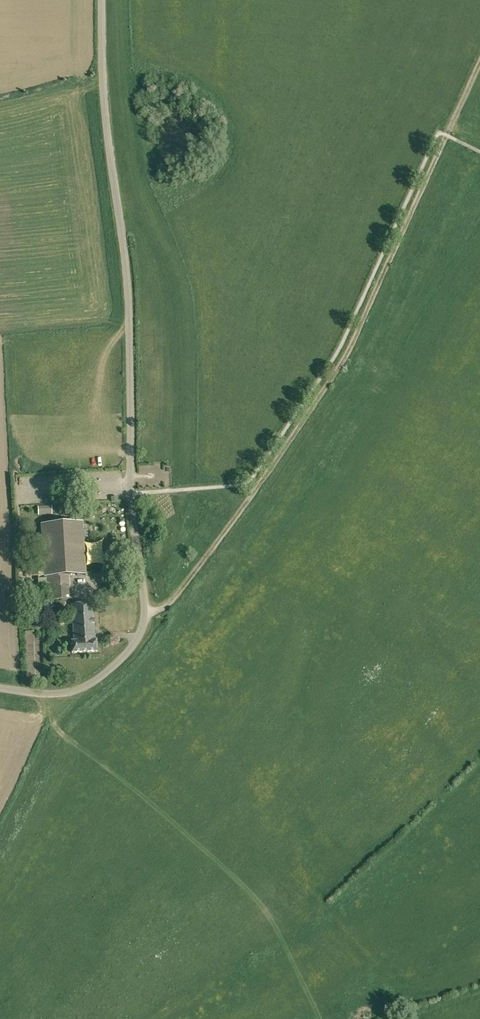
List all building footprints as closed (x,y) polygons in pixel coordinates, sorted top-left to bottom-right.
[(42,508),(42,516),(54,515),(54,507),(42,508)] [(68,573),(85,572),(82,522),(41,524),(42,547),(44,574),(68,573)] [(96,639),(96,640),(93,603),(71,604),(73,641),(71,641),(72,653),(83,652),(86,652),(90,652),(90,651),(93,651),(93,652),(97,651),(96,639)]
